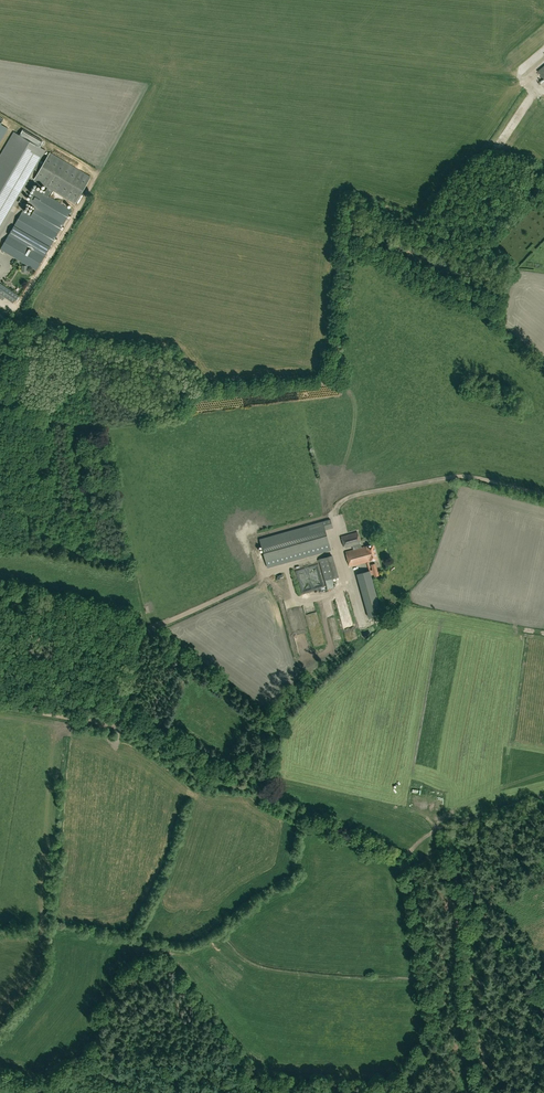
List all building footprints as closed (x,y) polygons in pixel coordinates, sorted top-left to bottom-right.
[(1,124),(4,119),(0,117),(0,143),(8,128),(1,124)] [(42,165),(38,162),(45,150),(40,147),(43,141),(23,129),(19,135),(14,131),(0,155),(0,228),(34,169),(38,172),(34,179),(48,188),(44,194),(36,189),(34,192),(33,192),(30,196),(31,197),(28,202),(36,207),(30,217),(22,212),(20,215),(19,215),(17,219),(18,219),(14,225),(50,247),(54,240),(55,241),(57,238),(56,237),(60,230),(60,231),(61,229),(62,230),(64,226),(63,225),(66,219),(68,220),(71,215),(69,214),(72,210),(48,196),(52,190),(75,204),(91,176),(50,152),(42,165)] [(50,247),(14,226),(9,234),(45,256),(50,247)] [(0,249),(36,270),(45,256),(9,235),(0,249)] [(13,303),(18,296),(0,283),(0,294),(13,303)] [(330,548),(325,529),(333,527),(330,519),(261,538),(259,539),(267,566),(330,548)] [(345,552),(349,566),(377,559),(373,544),(362,547),(357,532),(341,536),(344,548),(352,546),(353,550),(345,552)] [(377,563),(373,565),(374,570),(372,571),(373,577),(381,575),(377,563)] [(371,571),(357,575),(363,596),(356,598),(362,619),(365,619),(366,621),(371,620),(368,611),(375,609),(373,604),(380,602),(371,571)] [(329,589),(336,588),(335,580),(328,581),(329,589)] [(377,622),(382,621),(381,616),(371,619),(373,626),(377,625),(377,622)]
